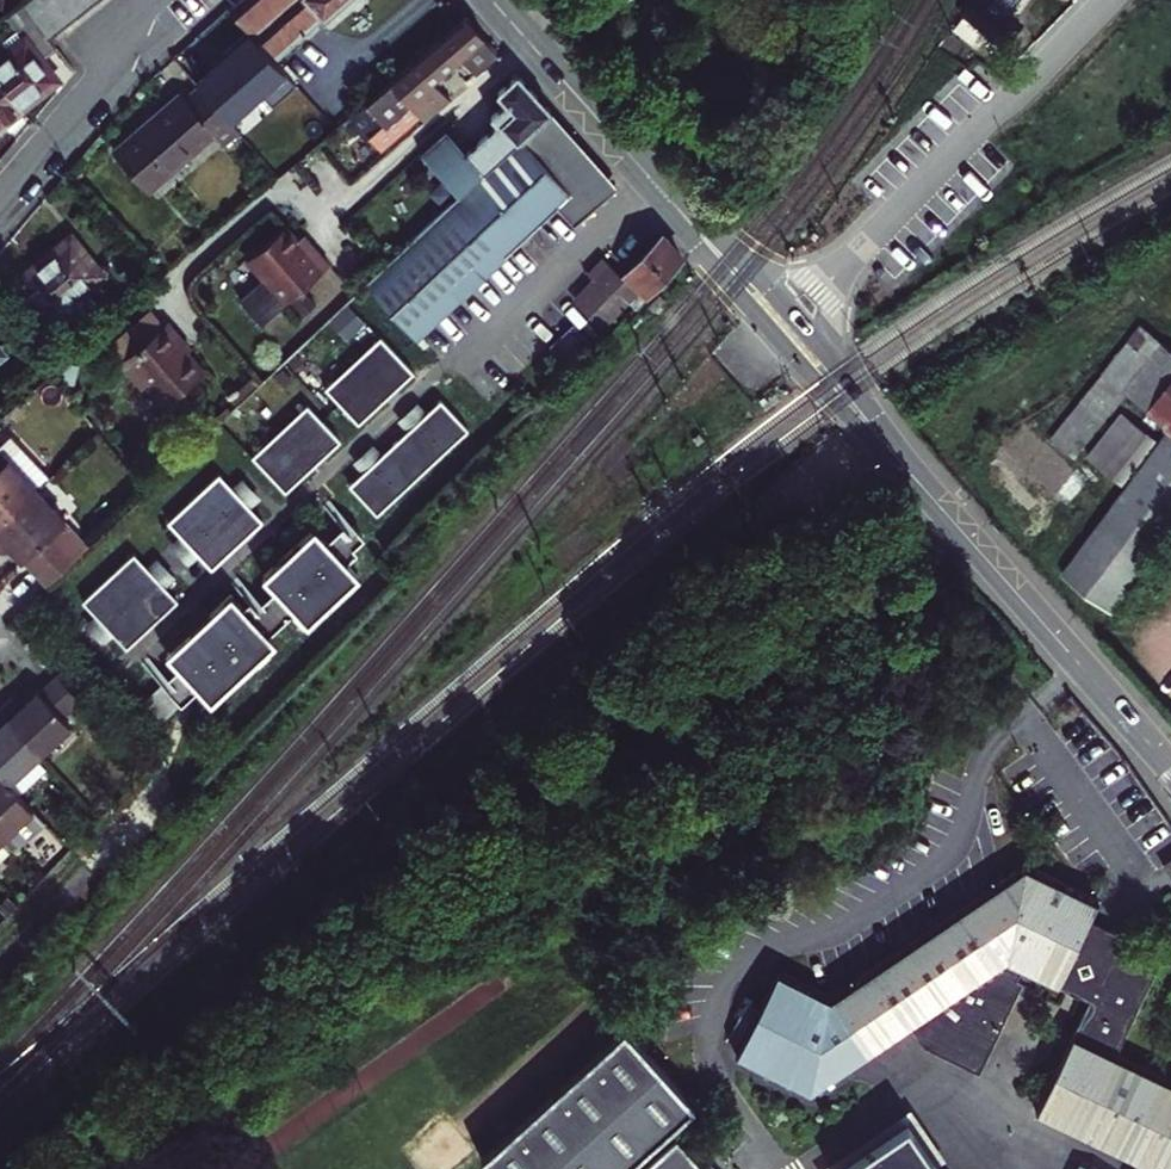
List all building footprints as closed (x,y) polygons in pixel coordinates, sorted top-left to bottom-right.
[(57,44),(72,32),(49,0),(36,0),(29,6),(37,16),(57,44)] [(72,32),(86,21),(69,0),(49,0),(72,32)] [(86,21),(112,0),(69,0),(86,21)] [(275,61),(344,3),(347,6),(354,0),(235,0),(230,4),(251,31),(256,38),(274,59),(275,61)] [(955,5),(977,26),(990,14),(977,1),(978,0),(961,0),(955,5)] [(1015,0),(978,0),(977,1),(990,14),(1003,26),(1022,7),(1015,0)] [(0,52),(0,74),(26,107),(42,95),(62,79),(45,56),(59,46),(57,44),(37,16),(20,29),(23,34),(0,52)] [(465,24),(351,121),(371,144),(411,109),(426,127),(451,105),(436,87),(453,72),(484,45),(477,38),(465,24)] [(256,38),(251,31),(195,83),(230,126),(288,75),(275,61),(274,59),(256,38)] [(453,72),(467,89),(499,62),(484,45),(453,72)] [(0,74),(0,127),(5,123),(26,107),(0,74)] [(497,130),(468,157),(448,136),(422,159),(462,201),(550,120),(529,96),(515,81),(497,98),(507,108),(491,123),(497,130)] [(230,126),(195,83),(180,94),(176,89),(119,135),(106,145),(141,189),(211,133),(219,145),(235,132),(230,126)] [(550,120),(462,201),(384,275),(360,298),(412,351),(557,214),(577,231),(617,196),(569,142),(550,120)] [(297,249),(286,236),(247,267),(261,285),(238,303),(260,328),(328,271),(312,252),(305,258),(297,249)] [(57,250),(16,282),(50,326),(104,284),(70,240),(57,250)] [(305,258),(312,252),(309,248),(304,243),(297,249),(305,258)] [(601,339),(637,303),(643,309),(682,269),(668,254),(661,246),(620,286),(601,264),(584,279),(591,287),(571,305),(601,339)] [(111,352),(122,366),(163,332),(152,317),(111,352)] [(1129,390),(1167,342),(1143,323),(1055,437),(1079,455),(1129,390)] [(163,332),(122,366),(119,369),(143,398),(150,392),(165,410),(201,380),(177,351),(181,347),(175,340),(166,329),(163,332)] [(1170,422),(1170,345),(1167,342),(1129,390),(1170,422)] [(374,351),(319,401),(351,436),(406,386),(374,351)] [(1170,545),(1170,443),(1123,405),(1090,449),(1140,487),(1077,572),(1124,608),(1170,545)] [(351,493),(338,505),(362,531),(459,443),(435,416),(421,428),(399,449),(373,473),(351,493)] [(301,417),(247,468),(279,503),(334,452),(301,417)] [(421,428),(413,420),(391,440),(399,449),(421,428)] [(0,450),(0,465),(32,499),(45,486),(6,444),(0,450)] [(373,473),(365,464),(343,484),(351,493),(373,473)] [(32,499),(0,465),(0,528),(32,499)] [(213,485),(161,533),(173,546),(193,568),(206,581),(258,533),(245,520),(225,498),(213,485)] [(254,511),(234,489),(225,498),(245,520),(254,511)] [(32,499),(0,528),(0,554),(2,552),(10,561),(18,569),(60,530),(32,499)] [(317,553),(305,540),(252,589),(264,602),(284,624),(296,637),(349,588),(337,575),(317,553)] [(326,545),(317,553),(337,575),(346,567),(326,545)] [(193,568),(173,546),(164,554),(185,576),(193,568)] [(128,563),(76,612),(88,625),(109,647),(121,660),(173,612),(160,598),(140,577),(128,563)] [(169,591),(149,569),(140,577),(160,598),(169,591)] [(284,624),(264,602),(256,610),(276,632),(284,624)] [(264,654),(220,606),(163,659),(207,707),(264,654)] [(109,647),(88,625),(79,633),(100,655),(109,647)] [(63,727),(79,712),(70,702),(69,701),(54,685),(38,701),(63,727)] [(0,715),(0,724),(39,765),(71,736),(63,727),(38,701),(28,710),(19,718),(9,707),(0,715)] [(0,724),(0,785),(8,795),(39,765),(0,724)] [(6,844),(32,819),(8,795),(0,785),(0,837),(6,844)] [(1024,863),(831,999),(778,974),(740,1058),(813,1092),(913,1026),(927,1047),(983,1072),(1024,982),(1018,979),(1023,969),(1092,1001),(1040,1115),(1140,1160),(1159,1168),(1170,1168),(1170,1078),(1122,1056),(1119,1046),(1156,966),(1116,948),(1084,933),(1091,919),(1100,898),(1024,863)] [(1122,933),(1091,919),(1084,933),(1116,948),(1122,933)] [(669,1117),(693,1096),(623,1019),(479,1149),(497,1168),(717,1168),(669,1117)] [(929,1158),(938,1152),(911,1110),(821,1168),(937,1168),(929,1158)] [(1140,1160),(1136,1168),(1159,1168),(1140,1160)]
